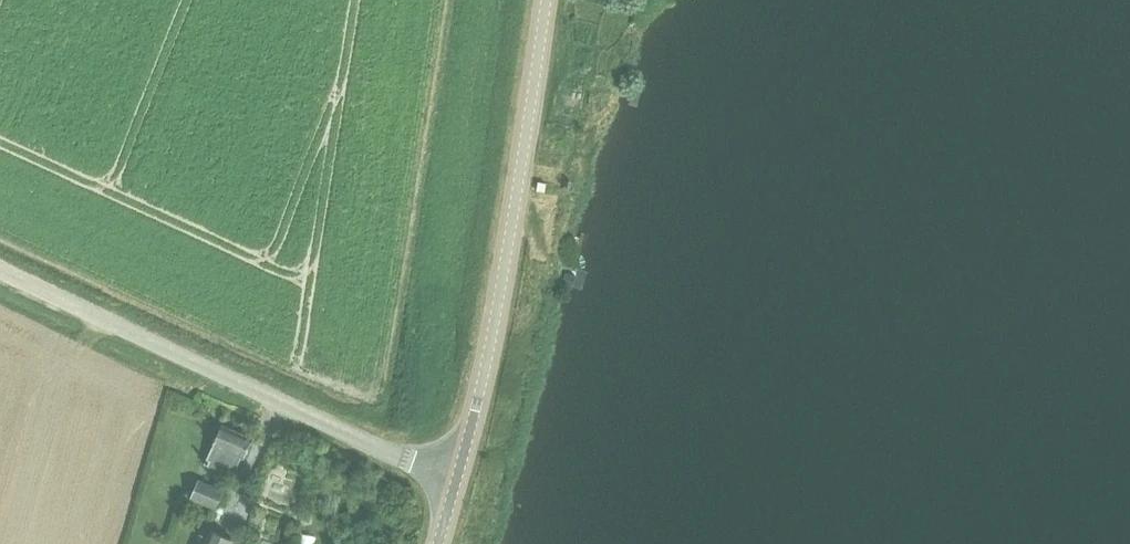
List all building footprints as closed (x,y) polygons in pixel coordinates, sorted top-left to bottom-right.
[(243,458),(252,438),(222,424),(205,463),(218,470),(222,461),(236,467),(241,457),(243,458)] [(216,508),(224,490),(199,480),(191,497),(216,508)] [(310,485),(307,496),(317,499),(320,488),(310,485)] [(204,543),(232,543),(234,541),(234,540),(210,529),(204,543)]
